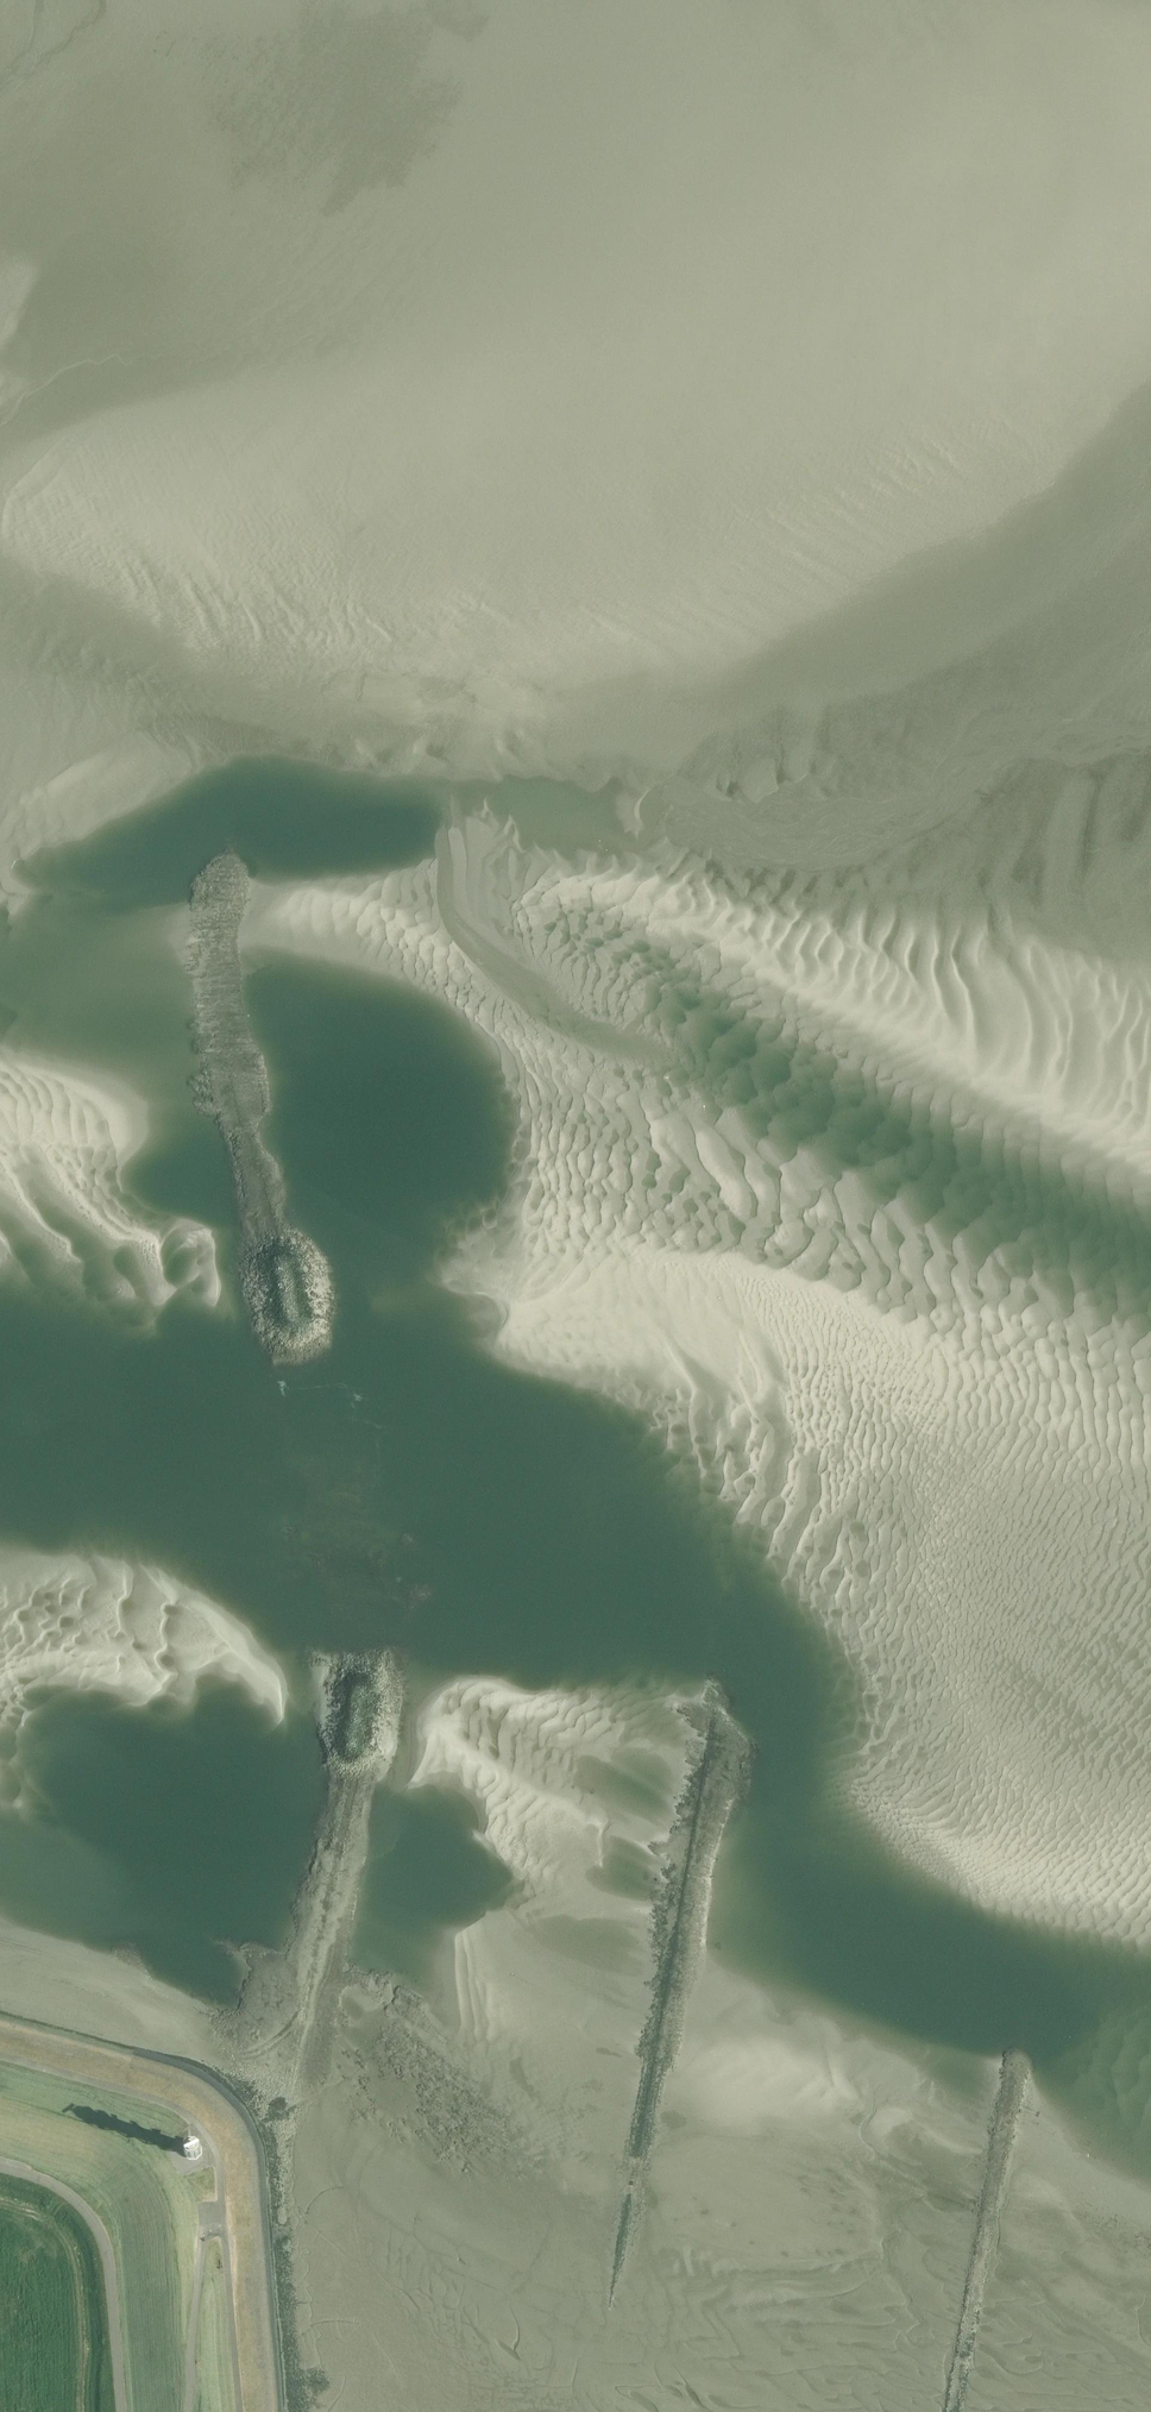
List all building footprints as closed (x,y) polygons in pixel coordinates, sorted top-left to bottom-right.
[(189,2147),(188,2149),(188,2153),(191,2156),(193,2156),(195,2156),(197,2155),(198,2153),(198,2151),(198,2149),(197,2148),(195,2146),(193,2146),(191,2146),(189,2147)]
